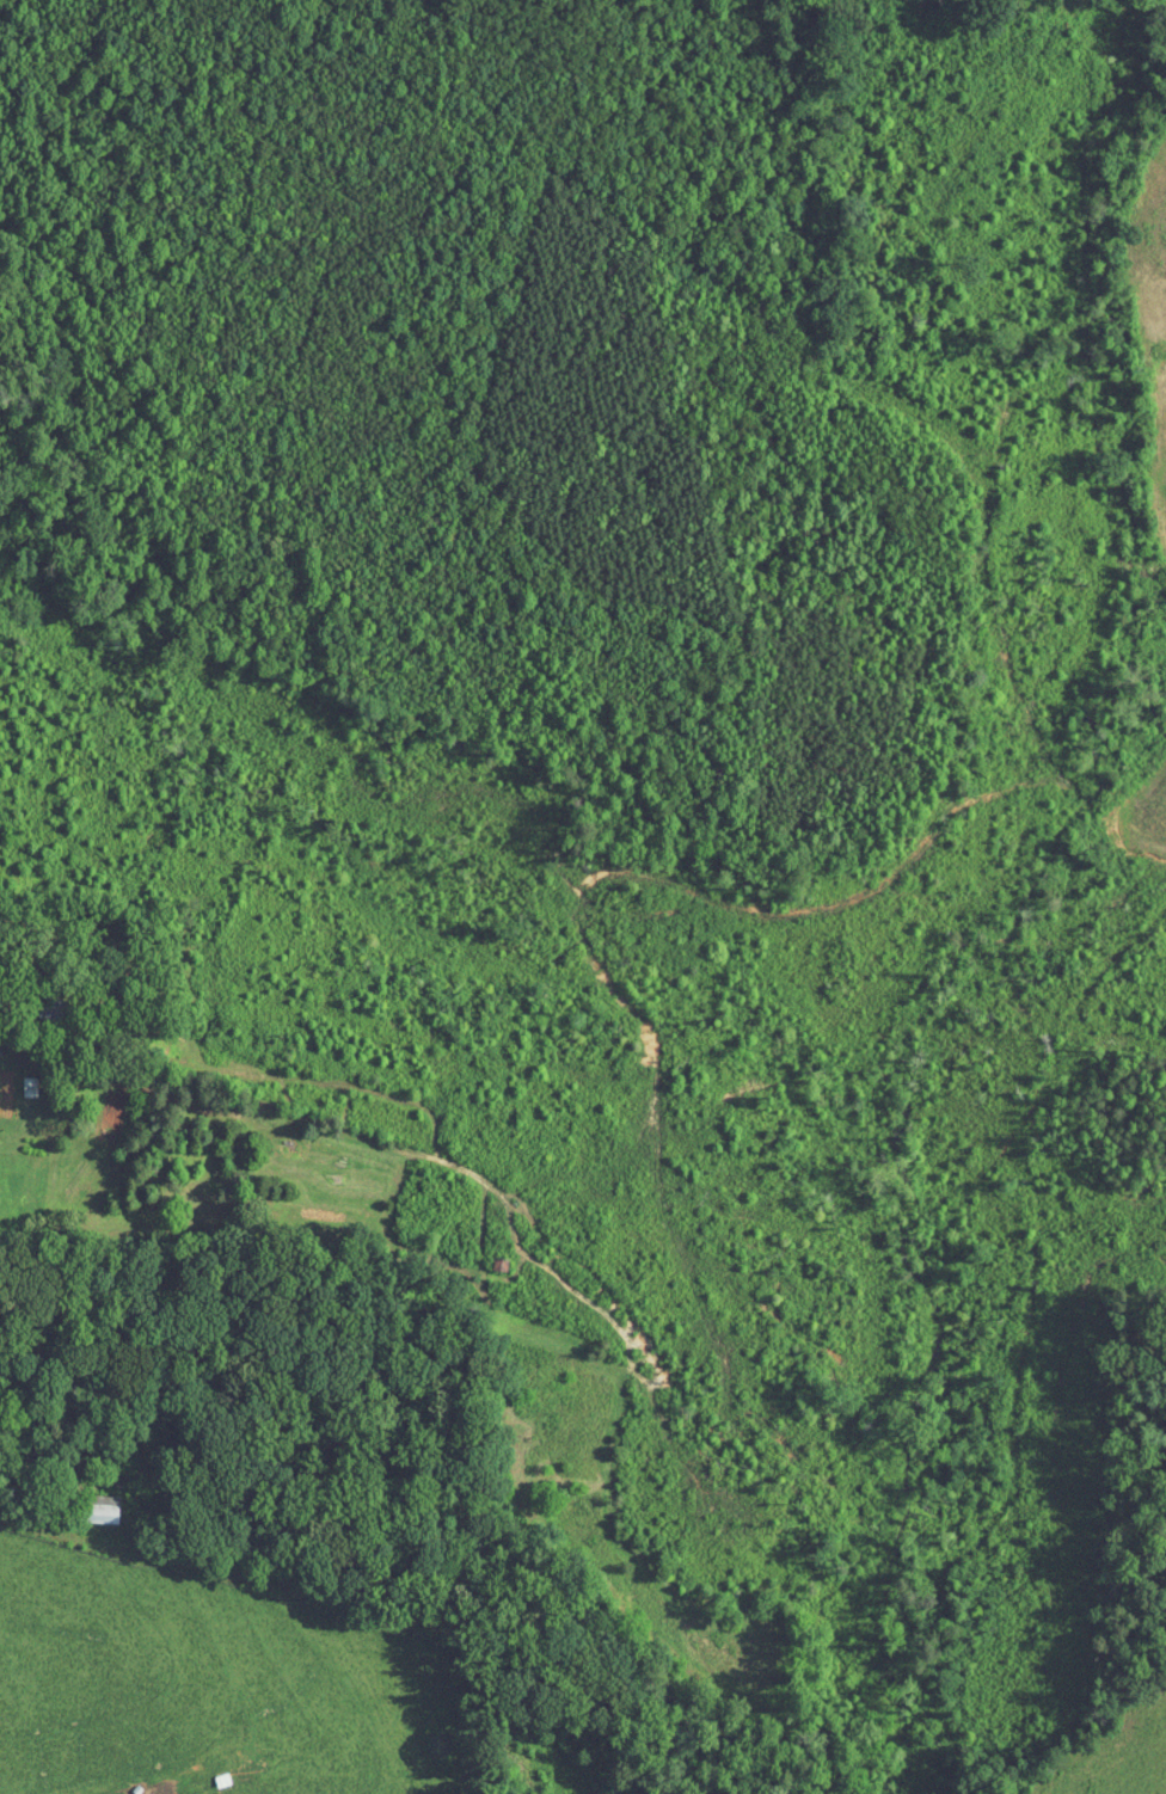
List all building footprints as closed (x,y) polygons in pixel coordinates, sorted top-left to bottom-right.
[(107,1490),(80,1489),(79,1516),(106,1517),(107,1490)]
